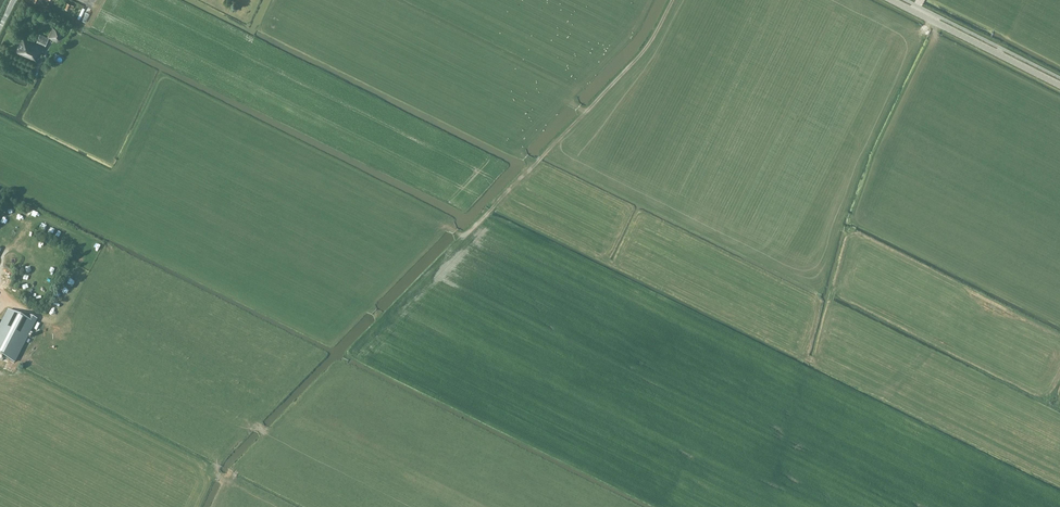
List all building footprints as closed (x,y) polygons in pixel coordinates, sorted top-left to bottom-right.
[(52,39),(51,40),(57,42),(61,32),(52,27),(48,37),(52,39)] [(40,35),(37,40),(36,43),(44,47),(49,38),(40,35)] [(38,58),(39,58),(44,47),(23,38),(16,53),(36,62),(38,58)] [(2,360),(4,357),(14,363),(36,319),(30,316),(27,320),(9,310),(0,327),(0,359),(2,360)]
